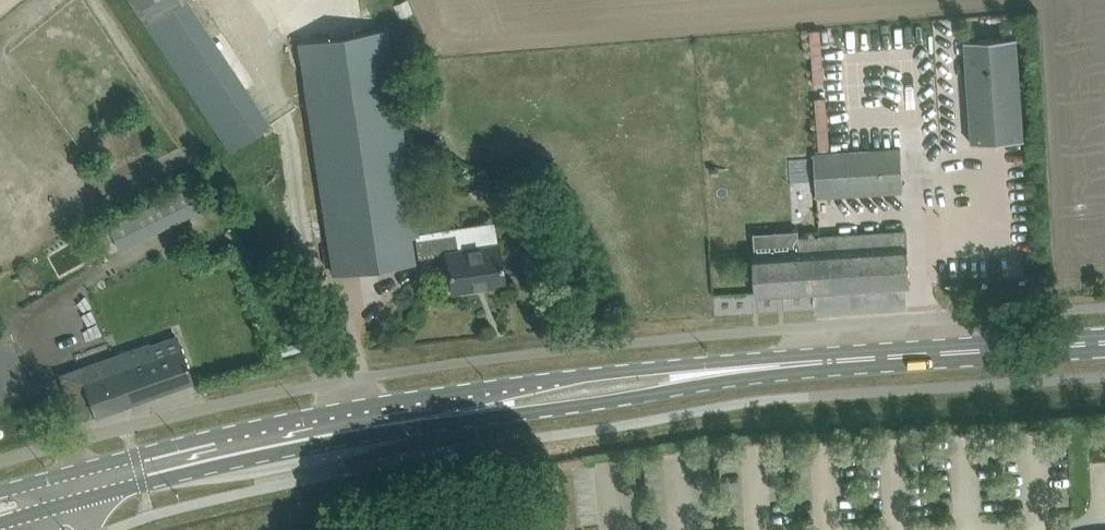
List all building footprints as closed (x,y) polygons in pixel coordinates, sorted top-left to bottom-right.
[(414,256),(418,256),(415,238),(423,237),(422,232),(417,232),(382,29),(300,41),(304,63),(294,64),(297,81),(306,80),(336,274),(415,262),(414,256)] [(971,142),(1025,138),(1025,136),(1024,136),(1016,36),(1017,36),(1017,35),(963,39),(963,41),(964,40),(972,140),(971,140),(971,142)] [(814,97),(816,133),(825,133),(823,96),(814,97)] [(814,152),(815,175),(793,176),(795,198),(842,195),(842,205),(899,201),(899,191),(904,191),(901,147),(897,147),(896,135),(882,136),(883,148),(872,149),(871,135),(834,137),(835,151),(814,152)] [(144,238),(157,232),(145,208),(132,214),(144,238)] [(498,244),(494,220),(422,232),(423,237),(415,238),(418,256),(419,256),(419,257),(447,253),(452,290),(505,282),(499,244),(498,244)] [(755,253),(757,273),(758,295),(911,285),(907,230),(800,237),(801,250),(755,253)] [(7,325),(0,327),(0,402),(31,390),(7,325)] [(62,376),(70,400),(77,420),(193,380),(186,359),(182,347),(152,357),(149,347),(62,376)]
